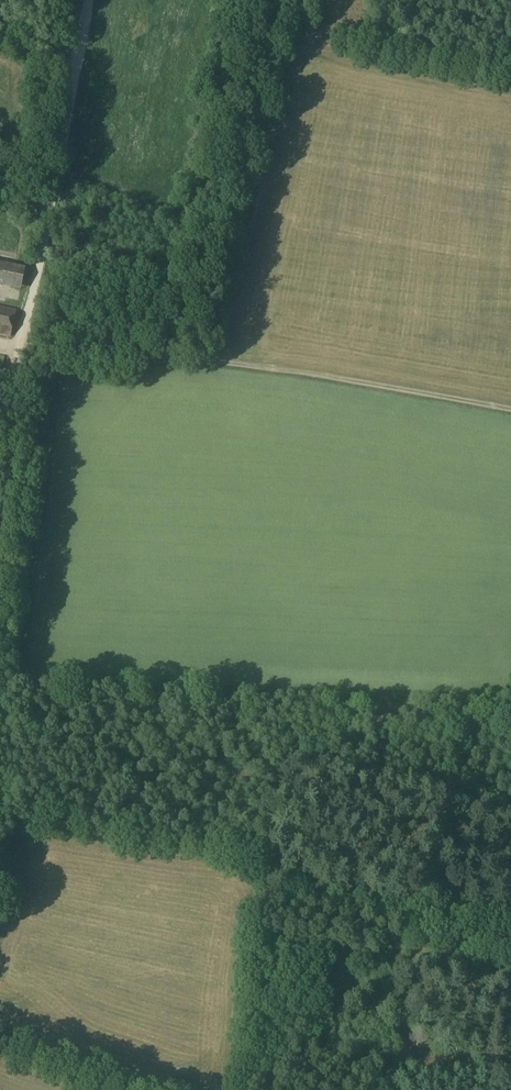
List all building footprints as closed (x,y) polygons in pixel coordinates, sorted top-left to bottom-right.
[(10,337),(16,310),(0,306),(0,335),(10,337)]
